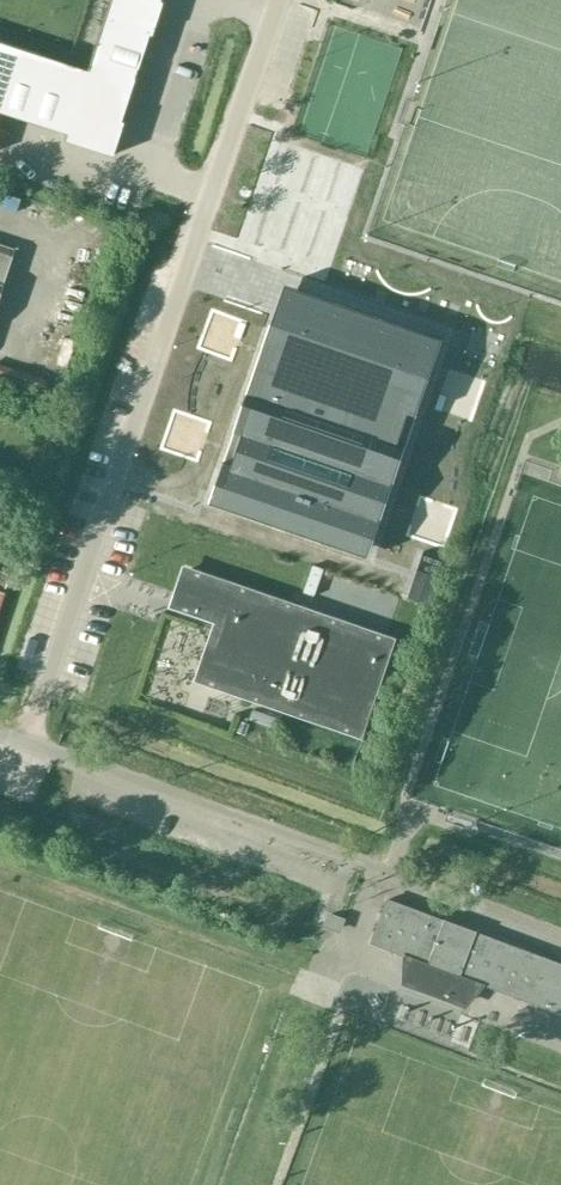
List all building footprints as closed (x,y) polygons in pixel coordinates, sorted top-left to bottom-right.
[(0,41),(0,111),(65,132),(63,139),(108,153),(158,0),(108,0),(86,68),(0,41)] [(13,248),(0,244),(0,287),(13,248)] [(210,502),(367,556),(443,338),(285,284),(210,502)] [(431,604),(440,577),(417,569),(408,596),(431,604)] [(391,640),(186,570),(174,604),(220,620),(216,631),(211,629),(211,631),(215,632),(200,678),(359,732),(375,687),(379,689),(380,687),(375,686),(391,640)] [(388,899),(372,942),(407,955),(406,980),(449,996),(465,977),(560,1013),(560,964),(388,899)] [(344,918),(326,912),(321,926),(339,932),(344,918)]
